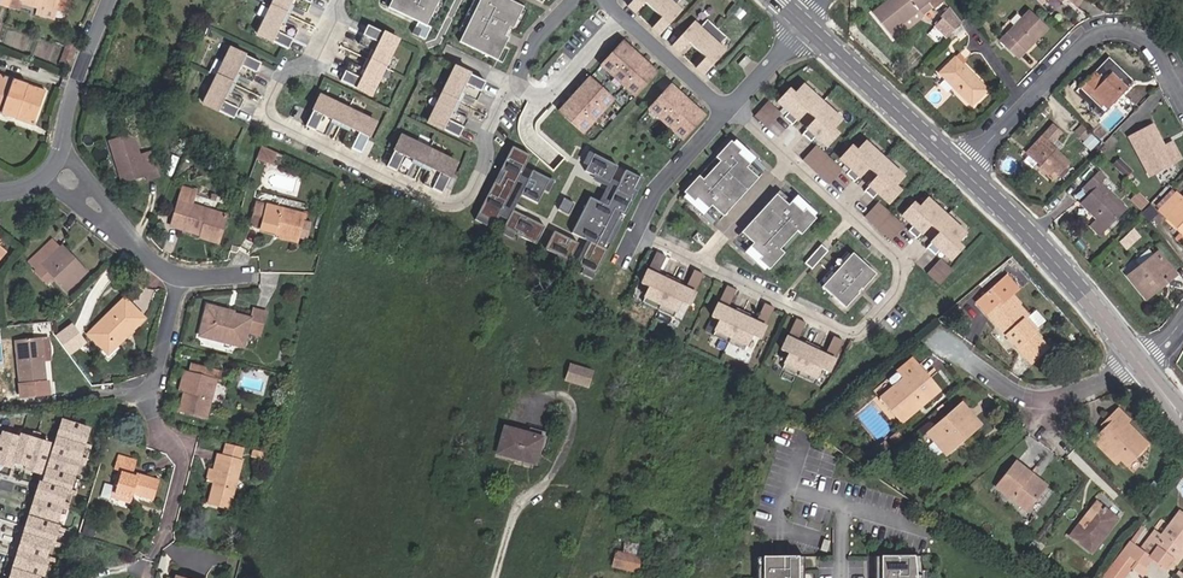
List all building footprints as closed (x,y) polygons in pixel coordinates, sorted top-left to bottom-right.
[(38,4),(36,14),(53,18),(56,9),(57,9),(60,0),(22,0),(38,4)] [(312,0),(274,0),(258,33),(288,48),(297,29),(289,26),(291,22),(284,18),(291,4),(306,12),(312,0)] [(432,4),(434,0),(391,0),(388,7),(418,22),(412,33),(425,39),(431,28),(426,26),(436,6),(432,4)] [(501,44),(505,36),(509,28),(512,29),(523,7),(508,0),(479,0),(475,8),(479,10),(472,24),(468,22),(459,42),(497,60),(504,46),(501,44)] [(681,0),(633,0),(628,6),(635,13),(645,3),(661,18),(652,28),(659,35),(681,12),(675,6),(681,0)] [(874,12),(890,32),(917,11),(921,15),(931,7),(926,0),(890,0),(874,12)] [(943,1),(942,0),(926,0),(931,7),(933,9),(943,1)] [(938,25),(950,36),(960,25),(963,23),(950,6),(949,8),(942,15),(944,17),(938,25)] [(896,39),(922,17),(921,15),(917,11),(890,32),(896,39)] [(1014,53),(1021,45),(1026,50),(1047,28),(1029,11),(1001,41),(1014,53)] [(724,52),(719,46),(726,38),(707,20),(699,28),(693,23),(672,46),(679,53),(688,43),(705,58),(696,68),(703,75),(724,52)] [(370,95),(397,40),(367,25),(358,43),(366,47),(364,51),(372,55),(365,69),(349,61),(340,80),(370,95)] [(635,96),(656,73),(649,67),(647,69),(642,65),(644,62),(638,57),(636,59),(627,50),(629,48),(622,42),(601,65),(635,96)] [(1014,53),(1018,58),(1026,50),(1021,45),(1014,53)] [(234,117),(243,99),(235,95),(237,91),(229,88),(236,73),(252,81),(261,62),(231,48),(204,103),(234,117)] [(638,57),(629,48),(627,50),(636,59),(638,57)] [(968,60),(960,52),(955,57),(963,65),(968,60)] [(738,64),(743,69),(751,60),(746,56),(738,64)] [(987,88),(963,65),(955,57),(940,73),(971,104),(987,88)] [(1110,75),(1111,73),(1103,65),(1080,88),(1089,97),(1091,95),(1097,101),(1095,103),(1104,112),(1127,89),(1118,80),(1116,82),(1110,75)] [(461,111),(454,107),(461,93),(476,101),(485,82),(455,67),(428,122),(458,137),(467,118),(459,114),(461,111)] [(45,92),(0,74),(0,113),(33,125),(45,92)] [(559,112),(582,133),(612,99),(589,78),(583,85),(586,87),(581,92),(579,90),(573,96),(576,98),(567,107),(565,105),(559,112)] [(674,94),(676,92),(670,86),(649,109),(682,139),(703,116),(697,111),(695,113),(690,108),(692,106),(686,100),(684,103),(674,94)] [(831,130),(840,120),(822,104),(803,86),(794,96),(789,91),(778,103),(788,113),(784,118),(792,125),(805,111),(815,121),(802,135),(810,142),(811,142),(815,137),(825,147),(837,135),(831,130)] [(686,100),(676,92),(674,94),(684,103),(686,100)] [(360,152),(375,122),(320,95),(305,125),(324,134),(328,127),(331,128),(335,121),(349,128),(341,143),(360,152)] [(573,96),(565,105),(567,107),(576,98),(573,96)] [(155,114),(159,105),(143,97),(139,106),(155,114)] [(754,116),(767,128),(780,114),(767,102),(754,116)] [(1085,139),(1091,133),(1082,125),(1077,130),(1085,139)] [(1150,175),(1172,165),(1163,148),(1152,126),(1130,138),(1150,175)] [(147,180),(158,177),(153,159),(141,162),(139,156),(132,135),(110,142),(122,182),(145,175),(147,180)] [(441,193),(456,163),(401,136),(386,166),(405,175),(409,167),(412,169),(416,161),(430,168),(423,184),(441,193)] [(1054,179),(1068,163),(1042,139),(1027,154),(1054,179)] [(740,151),(730,141),(715,158),(719,162),(703,180),(698,176),(683,192),(693,201),(694,202),(696,199),(708,209),(711,206),(720,196),(716,192),(733,174),(737,178),(746,168),(749,164),(738,154),(740,151)] [(894,187),(902,177),(865,143),(856,153),(851,148),(840,160),(851,170),(846,175),(854,182),(867,168),(877,177),(864,192),(873,199),(877,194),(888,204),(899,191),(894,187)] [(1178,161),(1169,145),(1163,148),(1172,165),(1178,161)] [(276,152),(262,146),(257,157),(271,162),(276,152)] [(498,184),(494,182),(477,215),(489,220),(495,224),(530,155),(512,146),(500,170),(504,173),(498,184)] [(829,185),(842,171),(815,146),(802,160),(829,185)] [(749,164),(755,159),(743,148),(740,151),(738,154),(749,164)] [(153,159),(151,153),(139,156),(141,162),(153,159)] [(608,183),(617,166),(593,154),(584,171),(608,183)] [(1132,171),(1120,159),(1113,166),(1125,178),(1132,171)] [(723,217),(758,179),(746,168),(737,178),(733,174),(716,192),(720,196),(711,206),(723,217)] [(500,170),(494,182),(498,184),(504,173),(500,170)] [(632,189),(638,177),(625,170),(607,206),(589,197),(570,233),(589,242),(577,266),(583,269),(594,274),(606,251),(602,248),(620,214),(624,216),(637,191),(632,189)] [(520,194),(537,203),(549,179),(532,171),(520,194)] [(1081,203),(1097,219),(1107,228),(1126,209),(1100,184),(1105,179),(1099,172),(1086,185),(1093,191),(1081,203)] [(179,201),(171,226),(218,240),(227,216),(191,205),(194,194),(180,190),(177,201),(179,201)] [(1143,209),(1149,203),(1150,202),(1139,191),(1131,199),(1136,203),(1143,209)] [(1182,233),(1182,201),(1176,194),(1160,211),(1182,233)] [(776,195),(741,233),(753,244),(762,234),(766,238),(782,219),(778,216),(787,206),(776,195)] [(805,210),(808,207),(796,196),(790,202),(802,213),(805,210)] [(702,215),(708,209),(696,199),(694,202),(693,201),(690,204),(702,215)] [(560,210),(568,214),(574,203),(566,200),(560,210)] [(956,244),(964,234),(927,200),(919,210),(913,205),(902,217),(913,227),(908,232),(916,239),(929,225),(939,235),(926,249),(934,256),(935,256),(939,251),(950,261),(961,249),(956,244)] [(796,232),(800,235),(815,219),(805,210),(802,213),(790,202),(787,206),(778,216),(782,219),(766,238),(762,234),(753,244),(749,247),(761,258),(758,261),(768,270),(783,254),(779,250),(796,232)] [(891,242),(904,228),(891,216),(877,203),(864,217),(891,242)] [(278,237),(298,242),(305,215),(267,205),(266,207),(255,204),(250,225),(260,228),(260,230),(279,235),(278,237)] [(535,244),(544,227),(512,210),(503,228),(514,234),(535,244)] [(486,225),(489,220),(477,215),(474,219),(486,225)] [(1091,226),(1101,235),(1107,228),(1097,219),(1091,226)] [(512,238),(514,234),(503,228),(500,232),(512,238)] [(1134,228),(1120,240),(1127,249),(1142,237),(1134,228)] [(569,261),(578,244),(554,231),(545,249),(557,255),(569,261)] [(39,271),(44,266),(54,276),(66,290),(85,271),(71,256),(69,259),(60,248),(54,242),(31,263),(39,271)] [(805,263),(811,269),(827,251),(821,245),(805,263)] [(71,256),(62,247),(60,248),(69,259),(71,256)] [(744,253),(756,264),(758,261),(761,258),(749,247),(744,253)] [(679,302),(688,306),(703,275),(693,270),(686,285),(679,282),(681,278),(667,271),(665,275),(658,272),(665,257),(656,252),(641,284),(649,288),(642,302),(672,317),(679,302)] [(845,309),(858,293),(844,280),(847,277),(861,290),(875,275),(852,254),(821,287),(845,309)] [(1153,289),(1164,280),(1166,283),(1175,275),(1157,254),(1129,277),(1147,299),(1155,292),(1153,289)] [(554,260),(566,266),(569,261),(557,255),(554,260)] [(926,274),(940,286),(953,272),(939,260),(926,274)] [(38,272),(47,283),(54,276),(44,266),(39,271),(38,272)] [(580,273),(592,279),(594,274),(583,269),(580,273)] [(844,280),(858,293),(861,290),(847,277),(844,280)] [(1024,322),(1028,319),(1010,299),(1013,296),(1019,291),(1007,277),(978,303),(1031,363),(1046,350),(1033,336),(1035,334),(1024,322)] [(1166,283),(1164,280),(1153,289),(1155,292),(1166,283)] [(749,336),(757,340),(773,308),(763,304),(756,318),(749,315),(751,311),(737,304),(735,308),(728,305),(735,290),(726,286),(711,317),(719,321),(712,336),(742,350),(749,336)] [(1028,319),(1031,316),(1013,296),(1010,299),(1028,319)] [(103,347),(110,339),(116,345),(143,318),(125,299),(89,333),(103,347)] [(207,308),(200,335),(243,346),(247,331),(261,334),(266,313),(252,309),(250,319),(207,308)] [(819,369),(827,373),(842,341),(833,337),(826,352),(819,348),(821,344),(806,338),(804,342),(798,338),(805,324),(795,319),(780,351),(788,354),(781,369),(812,384),(819,369)] [(1035,334),(1038,331),(1028,319),(1024,322),(1035,334)] [(74,324),(56,335),(70,356),(87,344),(74,324)] [(1046,350),(1048,349),(1035,334),(1033,336),(1046,350)] [(103,347),(108,352),(116,345),(110,339),(103,347)] [(46,385),(44,385),(41,340),(15,342),(19,398),(47,396),(46,385)] [(910,356),(898,367),(905,376),(918,365),(910,356)] [(225,372),(192,364),(189,374),(185,390),(180,410),(206,417),(215,380),(222,382),(225,372)] [(925,372),(918,365),(905,376),(904,377),(895,385),(881,398),(899,417),(930,388),(920,377),(925,372)] [(571,366),(567,380),(587,386),(592,372),(571,366)] [(890,379),(895,385),(904,377),(899,371),(896,371),(890,376),(890,379)] [(180,389),(185,390),(189,374),(184,372),(180,389)] [(903,422),(939,388),(925,372),(920,377),(930,388),(899,417),(903,422)] [(946,451),(963,436),(966,439),(983,425),(965,403),(931,432),(946,451)] [(1112,421),(1105,428),(1097,436),(1121,460),(1128,467),(1149,446),(1127,423),(1129,421),(1117,409),(1109,417),(1112,421)] [(1109,417),(1102,424),(1105,428),(1112,421),(1109,417)] [(0,436),(0,466),(11,469),(12,465),(41,474),(8,577),(45,577),(92,428),(61,418),(53,443),(20,433),(19,436),(2,431),(0,436)] [(535,464),(542,438),(504,427),(498,452),(516,457),(515,459),(524,461),(535,464)] [(898,433),(889,440),(894,445),(903,438),(898,433)] [(946,451),(948,454),(966,439),(963,436),(946,451)] [(1093,440),(1116,464),(1121,460),(1097,436),(1093,440)] [(244,449),(224,444),(221,455),(241,461),(244,449)] [(264,461),(266,453),(254,450),(252,458),(264,461)] [(209,470),(207,481),(214,482),(221,455),(217,454),(213,471),(209,470)] [(208,504),(229,509),(241,461),(221,455),(214,482),(208,504)] [(114,469),(118,470),(113,488),(112,492),(132,498),(134,493),(153,499),(158,483),(132,475),(135,463),(117,458),(114,469)] [(1043,489),(1028,477),(1031,473),(1017,462),(998,487),(1027,509),(1043,489)] [(1043,489),(1046,485),(1031,473),(1028,477),(1043,489)] [(99,498),(109,501),(111,497),(112,492),(113,488),(103,485),(99,498)] [(111,497),(131,502),(132,498),(112,492),(111,497)] [(1099,505),(1096,503),(1083,520),(1086,523),(1099,505)] [(1093,553),(1118,520),(1099,505),(1086,523),(1083,520),(1070,537),(1093,553)] [(1166,568),(1172,560),(1182,545),(1182,516),(1179,513),(1161,536),(1155,532),(1140,552),(1148,558),(1149,556),(1166,568)] [(91,541),(94,532),(82,529),(80,537),(91,541)] [(1145,531),(1142,529),(1130,544),(1133,546),(1145,531)] [(641,555),(644,540),(620,534),(617,550),(641,555)] [(830,551),(833,540),(827,538),(824,549),(830,551)] [(1025,554),(1031,559),(1039,549),(1033,544),(1025,554)] [(1118,559),(1116,557),(1113,562),(1127,569),(1129,567),(1126,564),(1131,558),(1134,560),(1140,552),(1133,546),(1130,544),(1118,559)] [(1182,555),(1182,545),(1172,560),(1177,563),(1182,555)] [(637,573),(641,555),(617,550),(613,567),(637,573)] [(1142,566),(1148,558),(1140,552),(1134,560),(1131,558),(1126,564),(1129,567),(1132,569),(1137,563),(1142,566)] [(804,556),(780,556),(764,557),(764,566),(758,566),(758,577),(804,577),(804,556)] [(916,575),(916,556),(876,556),(876,577),(916,577),(916,575)] [(929,571),(921,571),(920,556),(916,556),(916,575),(916,577),(930,577),(929,571)] [(1127,569),(1113,562),(1103,574),(1108,577),(1120,577),(1127,569)]
